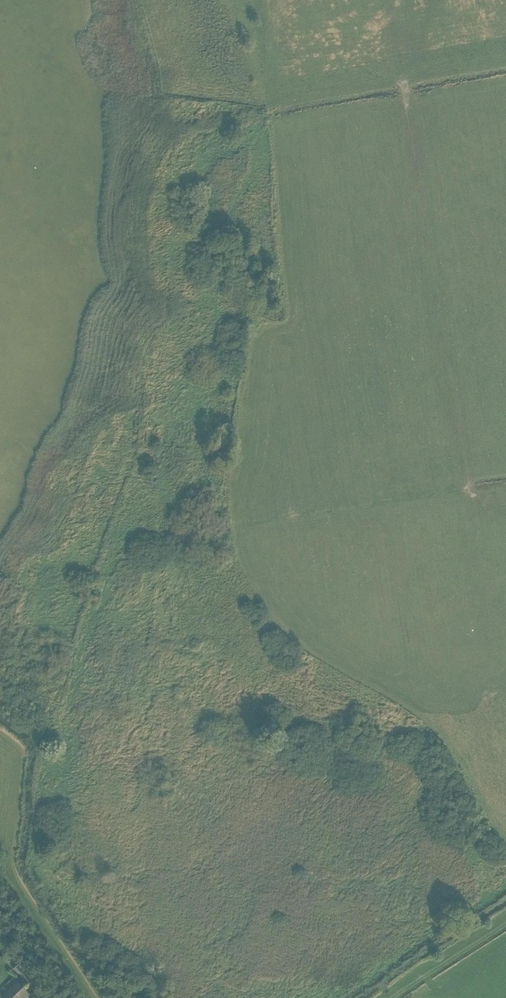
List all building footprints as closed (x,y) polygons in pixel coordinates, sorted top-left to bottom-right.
[(12,951),(11,949),(1,957),(2,959),(12,951)] [(36,978),(20,962),(13,969),(28,985),(36,978)] [(28,995),(17,983),(2,997),(3,997),(25,997),(28,995)]
